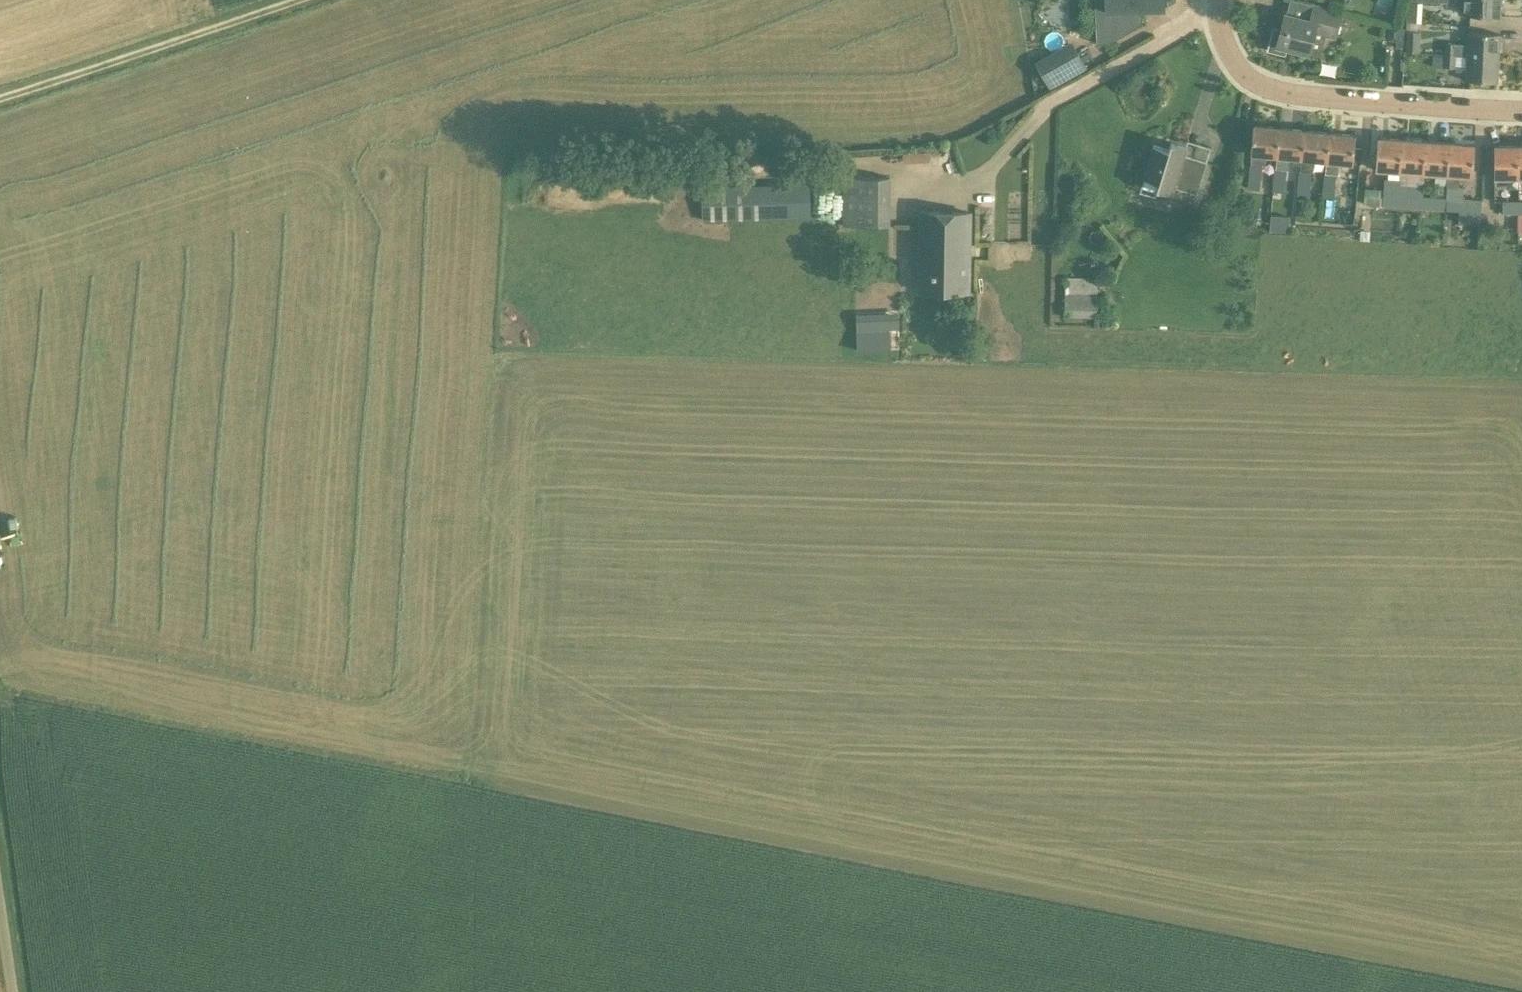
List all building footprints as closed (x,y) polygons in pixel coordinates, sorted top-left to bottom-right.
[(1100,10),(1107,10),(1108,42),(1130,29),(1130,19),(1142,18),(1141,8),(1163,7),(1163,0),(1099,0),(1100,10)] [(1463,13),(1498,15),(1499,0),(1463,0),(1463,13)] [(1273,38),(1277,43),(1276,44),(1308,52),(1313,30),(1335,36),(1341,11),(1313,4),(1310,19),(1284,12),(1281,26),(1275,28),(1273,38)] [(1389,26),(1388,36),(1392,40),(1396,40),(1397,27),(1389,26)] [(1405,51),(1419,52),(1420,31),(1406,30),(1405,51)] [(1445,43),(1444,55),(1498,57),(1499,33),(1468,31),(1467,44),(1445,43)] [(1040,68),(1050,86),(1085,66),(1075,49),(1040,68)] [(1454,72),(1465,73),(1465,79),(1497,81),(1498,57),(1444,55),(1431,54),(1431,66),(1454,68),(1454,72)] [(1265,153),(1276,155),(1279,127),(1254,124),(1251,152),(1247,187),(1259,189),(1261,166),(1263,167),(1265,153)] [(1289,156),(1301,157),(1304,129),(1279,127),(1276,155),(1272,190),(1283,192),(1286,168),(1288,169),(1289,156)] [(1313,158),(1325,160),(1328,132),(1304,129),(1301,157),(1297,193),(1309,194),(1313,158)] [(1337,174),(1338,161),(1352,162),(1355,135),(1328,132),(1325,160),(1318,222),(1350,225),(1354,222),(1355,216),(1331,214),(1335,174),(1337,174)] [(1376,168),(1400,170),(1402,138),(1378,137),(1376,168)] [(1400,170),(1424,171),(1426,140),(1402,138),(1400,170)] [(1424,171),(1447,173),(1449,141),(1426,140),(1424,171)] [(1449,141),(1447,173),(1446,183),(1459,184),(1460,174),(1472,175),(1474,143),(1449,141)] [(1173,194),(1175,186),(1196,193),(1207,161),(1185,154),(1187,147),(1170,142),(1168,149),(1153,145),(1144,177),(1159,182),(1156,189),(1173,194)] [(1494,176),(1518,176),(1518,144),(1494,144),(1494,176)] [(889,226),(888,176),(843,176),(844,226),(889,226)] [(1382,205),(1399,206),(1400,193),(1401,177),(1384,176),(1382,205)] [(813,217),(811,182),(728,184),(703,185),(704,220),(813,217)] [(1422,195),(1400,193),(1399,206),(1421,208),(1422,195)] [(1445,196),(1422,195),(1421,208),(1444,210),(1445,196)] [(1479,223),(1481,199),(1445,196),(1444,210),(1459,211),(1458,221),(1479,223)] [(1502,213),(1517,213),(1517,199),(1502,199),(1502,213)] [(968,291),(969,212),(921,211),(920,291),(968,291)] [(1268,227),(1286,227),(1286,215),(1268,215),(1268,227)] [(1064,316),(1096,316),(1097,276),(1065,276),(1064,316)] [(857,351),(888,350),(888,330),(856,331),(857,351)]
